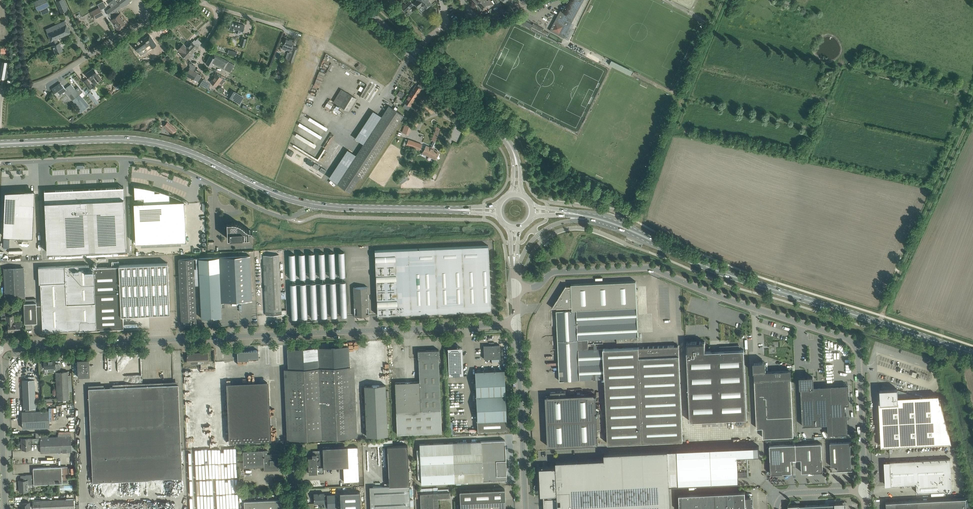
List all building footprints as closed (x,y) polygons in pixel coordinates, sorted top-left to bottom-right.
[(34,2),(38,10),(40,9),(42,15),(50,11),(47,6),(49,5),(47,0),(38,0),(34,2)] [(64,0),(56,0),(61,13),(68,9),(64,0)] [(129,1),(130,0),(115,0),(109,4),(111,7),(106,11),(109,14),(108,15),(112,19),(118,26),(116,27),(118,30),(128,23),(120,12),(120,13),(117,10),(124,5),(126,5),(129,3),(129,1)] [(402,8),(405,12),(413,4),(410,0),(402,8)] [(424,9),(431,3),(429,0),(417,0),(414,3),(418,8),(421,5),(424,9)] [(477,3),(482,10),(487,6),(489,8),(493,4),(490,0),(487,0),(481,0),(477,3)] [(550,30),(564,38),(568,40),(573,30),(569,28),(569,27),(571,22),(583,0),(572,0),(565,13),(564,13),(563,12),(560,10),(555,20),(550,30)] [(101,10),(106,7),(103,1),(97,4),(99,7),(91,12),(94,19),(103,14),(101,10)] [(532,24),(523,19),(522,21),(521,23),(530,28),(532,26),(547,34),(548,32),(543,30),(544,28),(533,23),(532,24)] [(58,43),(56,39),(70,32),(65,21),(46,29),(51,41),(53,40),(54,44),(53,45),(56,53),(63,51),(60,42),(58,43)] [(235,31),(235,34),(239,35),(239,33),(240,33),(240,32),(243,33),(245,25),(240,24),(231,22),(229,29),(235,31)] [(143,37),(133,44),(138,52),(149,44),(152,48),(156,45),(150,35),(144,39),(143,37)] [(283,44),(282,48),(283,49),(285,50),(287,50),(290,50),(292,51),(292,52),(289,61),(293,62),(296,53),(297,48),(294,47),(292,46),(294,40),(286,37),(284,44),(283,44)] [(200,45),(194,40),(188,47),(193,52),(200,45)] [(188,47),(187,47),(183,43),(177,50),(181,53),(181,54),(186,59),(193,52),(188,47)] [(230,72),(235,64),(214,53),(212,56),(210,55),(206,63),(212,66),(214,62),(220,66),(220,67),(230,72)] [(631,75),(633,70),(611,60),(609,65),(631,75)] [(93,68),(86,73),(90,80),(94,77),(98,81),(101,79),(93,68)] [(190,69),(186,75),(198,81),(201,75),(190,69)] [(318,90),(324,73),(318,71),(312,88),(318,90)] [(211,82),(216,86),(219,82),(222,84),(225,80),(217,74),(211,82)] [(92,86),(87,79),(84,81),(89,89),(92,86)] [(204,79),(200,84),(208,89),(210,86),(210,85),(210,84),(204,79)] [(60,83),(52,89),(53,90),(57,96),(61,93),(64,90),(67,93),(68,96),(69,96),(72,100),(75,98),(84,110),(89,106),(80,94),(82,92),(78,87),(75,89),(71,84),(65,88),(64,87),(60,83)] [(410,93),(416,97),(421,88),(422,89),(424,86),(419,83),(417,85),(416,84),(410,93)] [(87,88),(84,91),(87,94),(88,93),(97,104),(99,103),(90,92),(87,88)] [(90,90),(93,93),(92,94),(97,100),(100,97),(99,95),(98,95),(93,88),(90,90)] [(232,89),(227,96),(239,104),(242,100),(238,98),(240,95),(232,89)] [(348,111),(355,98),(356,98),(340,89),(332,102),(348,111)] [(413,101),(416,97),(410,93),(404,102),(405,103),(403,107),(408,110),(413,102),(413,101)] [(328,100),(324,107),(329,110),(334,103),(328,100)] [(392,133),(394,129),(403,115),(389,106),(337,183),(350,191),(359,177),(362,178),(392,133)] [(300,122),(311,128),(313,126),(302,119),(300,122)] [(176,130),(167,122),(164,126),(173,134),(176,130)] [(412,129),(405,126),(403,134),(409,136),(412,129)] [(436,126),(431,140),(435,141),(440,128),(436,126)] [(408,140),(406,145),(420,150),(420,149),(423,151),(422,153),(425,155),(427,155),(428,154),(436,158),(435,159),(439,152),(434,150),(430,148),(426,146),(425,148),(421,146),(422,144),(408,139),(408,140)] [(137,202),(134,202),(136,243),(186,241),(184,200),(170,201),(169,194),(167,193),(166,193),(164,192),(162,191),(160,191),(155,192),(155,189),(151,188),(147,187),(142,187),(138,186),(134,186),(135,198),(137,198),(137,202)] [(45,191),(44,190),(47,252),(126,248),(124,187),(123,187),(124,198),(113,198),(112,188),(116,188),(100,188),(101,190),(96,190),(96,189),(56,190),(56,201),(45,202),(45,191)] [(5,197),(3,236),(17,236),(17,240),(23,240),(23,237),(33,237),(34,203),(33,203),(34,191),(25,192),(25,193),(15,193),(15,192),(12,192),(12,197),(5,197)] [(249,237),(249,230),(248,229),(248,230),(246,229),(247,228),(246,228),(245,228),(244,227),(245,227),(244,226),(243,226),(242,226),(243,225),(242,224),(241,225),(240,224),(239,223),(238,223),(237,222),(237,223),(235,222),(234,222),(233,222),(231,222),(227,222),(227,224),(228,238),(249,237)] [(491,310),(488,245),(375,250),(377,315),(491,310)] [(279,254),(263,255),(266,315),(281,314),(280,292),(279,265),(279,254)] [(252,301),(250,255),(219,257),(221,302),(252,301)] [(198,258),(200,285),(201,318),(210,318),(209,317),(213,317),(222,317),(221,306),(221,302),(219,257),(198,258)] [(195,285),(200,285),(198,258),(178,259),(181,324),(197,323),(195,285)] [(168,263),(119,265),(119,261),(111,262),(112,267),(94,267),(89,268),(89,265),(38,267),(39,283),(41,283),(43,331),(79,330),(100,329),(123,328),(123,315),(170,313),(168,263)] [(25,297),(24,267),(3,268),(4,298),(25,297)] [(604,349),(589,349),(588,343),(603,343),(603,339),(617,338),(617,343),(638,342),(638,337),(637,307),(636,281),(571,284),(571,285),(566,286),(566,285),(552,308),(553,307),(557,307),(557,311),(560,381),(605,378),(604,349)] [(358,316),(361,316),(369,315),(368,299),(368,298),(368,295),(367,287),(353,287),(354,296),(353,296),(353,299),(354,299),(354,308),(353,308),(354,311),(355,316),(358,316)] [(32,329),(32,323),(37,322),(36,302),(24,303),(25,323),(26,329),(32,329)] [(6,316),(7,325),(8,325),(9,332),(20,331),(20,322),(14,322),(14,315),(6,316)] [(747,418),(744,349),(739,350),(739,345),(724,346),(724,350),(720,350),(720,355),(711,356),(711,351),(705,351),(705,341),(699,341),(699,342),(697,343),(697,342),(687,342),(687,352),(690,421),(747,418)] [(500,345),(483,345),(484,359),(492,359),(493,358),(497,358),(499,358),(500,358),(500,345)] [(604,349),(605,378),(608,444),(683,440),(678,345),(604,349)] [(292,440),(358,437),(357,424),(356,424),(356,417),(357,416),(357,404),(351,405),(348,347),(348,346),(318,348),(318,347),(318,348),(288,349),(289,369),(284,369),(285,381),(286,382),(289,382),(292,440)] [(463,375),(461,348),(448,348),(448,347),(447,347),(447,349),(448,349),(448,376),(457,376),(462,376),(463,376),(463,375)] [(442,432),(438,357),(439,357),(439,349),(418,350),(418,358),(419,381),(395,382),(397,434),(442,432)] [(237,351),(238,360),(259,359),(257,359),(257,357),(259,357),(258,350),(237,351)] [(196,355),(187,355),(188,364),(194,364),(198,364),(198,363),(201,363),(201,368),(208,368),(207,353),(196,353),(196,355)] [(78,377),(90,376),(89,359),(85,359),(85,358),(82,358),(82,359),(77,360),(78,377)] [(48,360),(44,360),(44,362),(44,368),(50,368),(50,369),(49,369),(48,370),(48,371),(48,372),(51,372),(51,371),(54,371),(54,372),(56,372),(59,371),(59,370),(60,368),(60,365),(58,364),(56,364),(55,360),(55,361),(48,361),(48,360)] [(791,379),(791,378),(791,370),(766,371),(765,361),(753,362),(754,372),(754,380),(755,390),(756,428),(767,427),(768,437),(763,437),(793,436),(791,379)] [(475,371),(477,421),(477,431),(507,430),(504,370),(475,371)] [(56,372),(57,399),(69,398),(68,383),(72,382),(71,376),(68,376),(68,371),(59,371),(56,372)] [(827,402),(826,386),(813,387),(813,377),(800,377),(802,426),(827,424),(828,434),(829,434),(827,402)] [(41,412),(41,410),(36,410),(35,379),(22,380),(24,408),(26,408),(26,411),(22,411),(22,413),(41,412)] [(226,382),(228,428),(270,426),(268,380),(226,382)] [(183,478),(181,449),(178,384),(89,388),(93,482),(183,478)] [(367,436),(388,435),(385,385),(364,386),(367,436)] [(827,402),(829,434),(848,433),(847,414),(845,414),(845,405),(849,405),(849,401),(848,385),(831,386),(826,386),(827,402)] [(938,396),(919,397),(898,390),(897,390),(897,389),(880,390),(880,399),(879,399),(881,445),(882,445),(950,442),(951,442),(938,396)] [(545,396),(548,446),(598,444),(597,429),(600,429),(600,414),(596,414),(595,394),(566,395),(566,391),(551,392),(551,396),(545,396)] [(23,428),(50,427),(49,410),(41,410),(41,412),(22,413),(23,428)] [(270,426),(228,428),(229,442),(271,440),(270,426)] [(48,437),(22,438),(22,449),(31,449),(30,444),(41,444),(41,453),(70,452),(72,451),(71,431),(59,432),(59,434),(58,434),(58,436),(48,437)] [(421,483),(507,480),(505,440),(452,442),(453,462),(420,464),(421,483)] [(420,464),(453,462),(452,442),(419,444),(420,464)] [(837,470),(852,470),(852,469),(851,469),(850,442),(830,443),(831,466),(837,466),(837,470)] [(795,444),(796,459),(801,459),(802,472),(811,472),(823,471),(822,458),(821,443),(795,444)] [(791,459),(796,459),(795,444),(769,445),(770,460),(771,474),(783,473),(792,472),(791,459)] [(369,487),(370,508),(410,508),(410,496),(412,496),(412,488),(409,488),(407,445),(387,446),(389,486),(369,487)] [(309,473),(317,473),(324,473),(324,468),(343,467),(344,481),(359,481),(358,446),(348,447),(348,446),(323,448),(323,454),(312,454),(312,457),(308,457),(309,473)] [(677,450),(668,450),(670,485),(739,482),(738,476),(745,475),(746,475),(748,475),(748,470),(748,467),(747,455),(759,455),(759,446),(720,447),(677,449),(677,450)] [(264,450),(243,451),(243,462),(244,468),(264,467),(264,450)] [(279,470),(278,462),(278,454),(267,454),(267,450),(264,450),(264,467),(264,471),(279,470)] [(540,468),(541,484),(541,495),(543,495),(544,496),(545,496),(544,495),(547,495),(556,494),(557,494),(558,499),(558,502),(558,508),(671,508),(670,485),(668,450),(604,453),(604,459),(556,461),(556,467),(555,468),(555,467),(543,468),(543,466),(542,466),(542,468),(540,468)] [(885,486),(887,486),(916,484),(917,492),(952,491),(950,459),(884,462),(885,486)] [(68,467),(33,468),(34,474),(34,484),(34,488),(35,488),(35,484),(63,483),(63,480),(68,479),(68,467)] [(26,480),(19,480),(19,491),(28,491),(28,484),(33,484),(33,488),(34,488),(34,484),(34,474),(26,474),(26,480)] [(438,497),(450,496),(450,492),(449,492),(449,489),(438,489),(438,487),(416,489),(416,493),(416,498),(420,498),(421,508),(439,508),(438,497)] [(505,500),(504,489),(459,491),(460,508),(505,508),(505,500)] [(340,492),(340,496),(341,508),(361,508),(360,491),(344,492),(340,492)] [(745,491),(679,494),(680,508),(754,508),(753,496),(745,497),(745,491)] [(324,493),(314,493),(314,503),(324,503),(324,507),(328,507),(327,502),(327,495),(324,495),(324,493)] [(335,494),(327,495),(327,502),(328,507),(328,508),(335,507),(335,494)] [(72,508),(74,508),(73,498),(66,498),(66,499),(40,500),(33,500),(33,501),(33,506),(30,506),(30,502),(20,503),(20,507),(21,507),(21,508),(70,508),(72,508)] [(966,498),(886,502),(886,501),(886,508),(966,508),(966,498)] [(244,501),(244,508),(280,508),(280,499),(244,501)]
